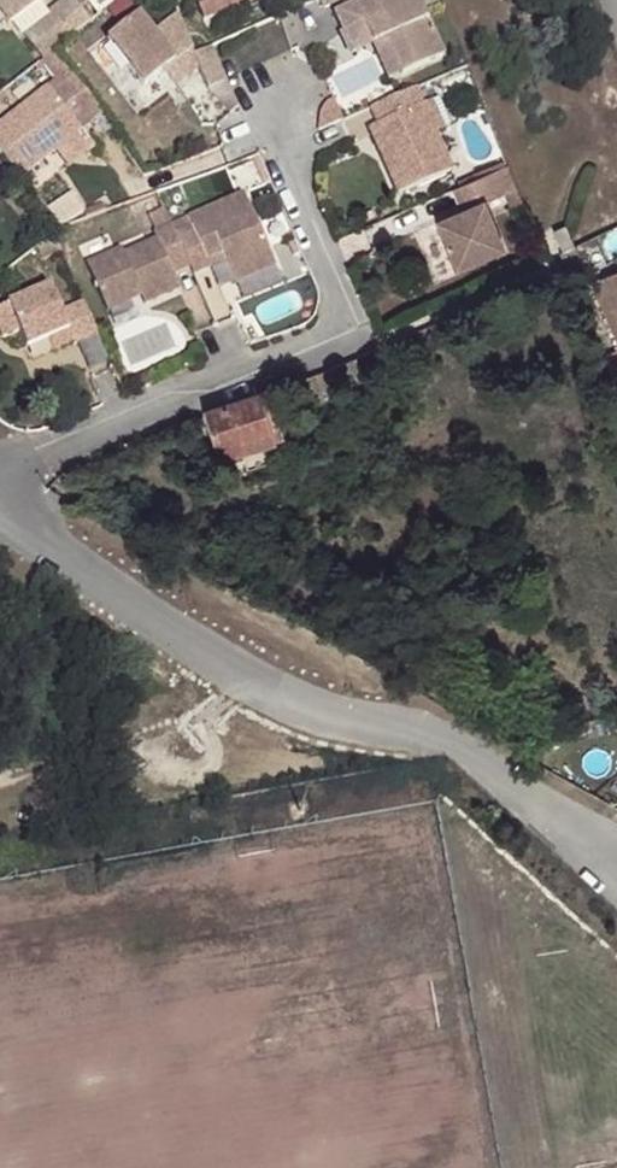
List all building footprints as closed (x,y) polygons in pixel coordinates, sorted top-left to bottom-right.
[(10,24),(41,0),(0,0),(0,10),(10,24)] [(93,21),(77,0),(65,0),(52,10),(54,13),(72,37),(93,21)] [(208,4),(201,8),(205,18),(248,0),(218,0),(208,4)] [(341,34),(362,25),(371,45),(384,39),(400,75),(443,55),(418,0),(362,0),(332,13),(341,34)] [(45,56),(72,37),(54,13),(28,33),(45,56)] [(139,16),(108,40),(144,88),(163,74),(174,88),(197,70),(205,89),(223,81),(209,49),(194,54),(179,14),(153,34),(139,16)] [(362,25),(341,34),(349,54),(371,45),(362,25)] [(384,39),(371,45),(387,81),(400,75),(384,39)] [(68,70),(0,124),(0,144),(23,175),(54,152),(49,144),(73,125),(69,120),(92,103),(68,70)] [(422,104),(414,87),(370,106),(378,125),(370,129),(399,194),(451,171),(434,131),(422,104)] [(431,100),(422,104),(434,131),(443,127),(431,100)] [(79,132),(101,115),(92,103),(69,120),(73,125),(79,132)] [(54,152),(79,132),(73,125),(49,144),(54,152)] [(514,189),(514,186),(504,166),(461,185),(471,206),(460,211),(433,224),(454,271),(502,250),(482,204),(514,189)] [(471,206),(461,185),(449,190),(460,211),(471,206)] [(185,268),(189,277),(206,269),(202,261),(218,255),(221,263),(231,286),(271,268),(239,195),(182,220),(186,228),(171,235),(185,268)] [(171,235),(166,226),(148,235),(151,243),(120,256),(116,252),(82,266),(103,314),(130,302),(126,295),(134,293),(135,300),(140,306),(174,291),(168,276),(185,268),(171,235)] [(565,230),(551,236),(560,256),(574,250),(565,230)] [(202,261),(206,269),(221,263),(218,255),(202,261)] [(590,284),(616,348),(616,273),(590,284)] [(77,302),(54,312),(44,289),(0,307),(0,339),(12,334),(20,350),(41,342),(60,332),(67,344),(68,347),(92,336),(77,302)] [(126,295),(130,302),(135,300),(134,293),(126,295)] [(60,332),(41,342),(47,353),(67,344),(60,332)] [(202,411),(203,415),(214,450),(285,425),(278,389),(202,411)]
